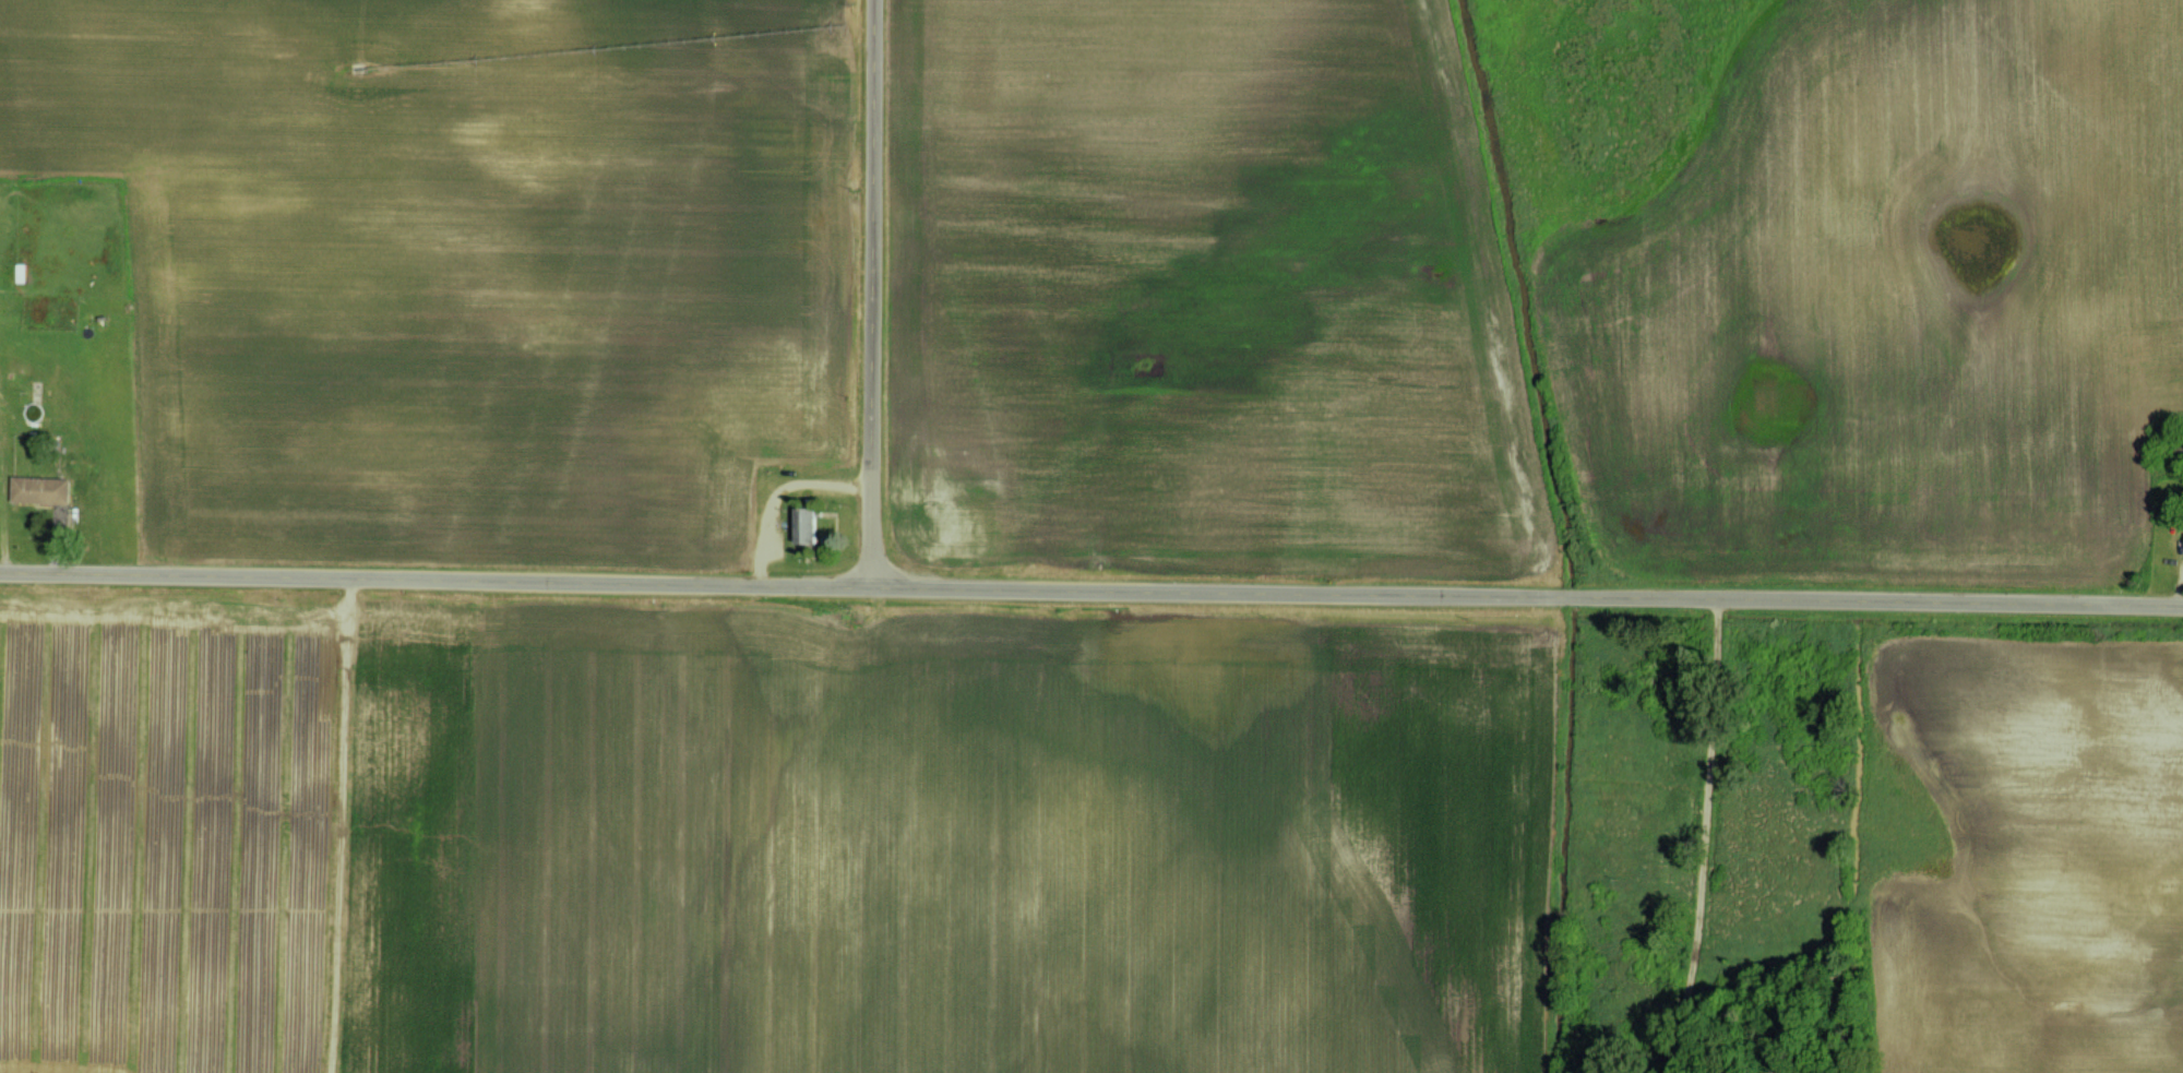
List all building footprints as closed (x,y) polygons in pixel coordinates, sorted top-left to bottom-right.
[(15,282),(24,282),(24,264),(15,264),(15,282)] [(11,502),(69,504),(70,479),(12,477),(11,502)] [(818,543),(819,509),(798,508),(797,543),(818,543)]
